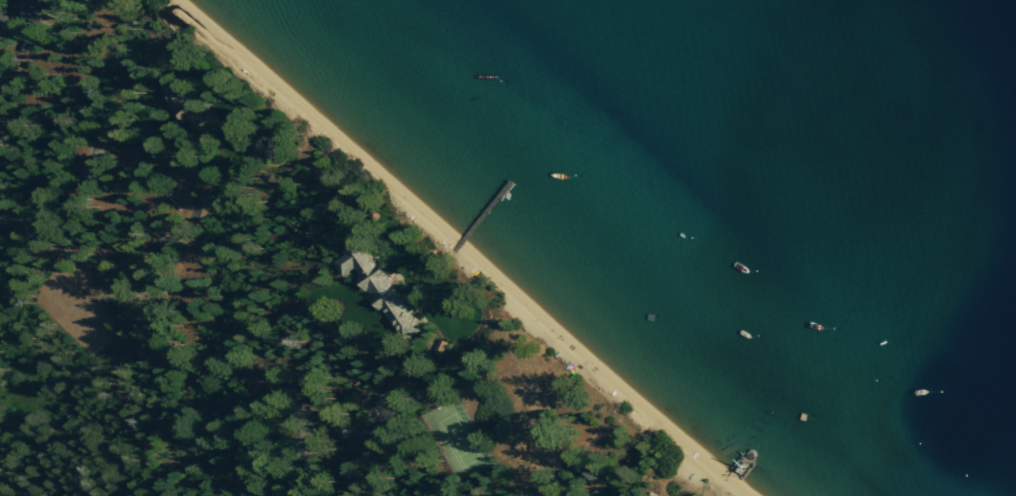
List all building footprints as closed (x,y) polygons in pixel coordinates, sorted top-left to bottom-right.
[(423,328),(381,263),(377,266),(360,239),(341,250),(344,255),(333,262),(342,276),(355,268),(402,342),(423,328)]
